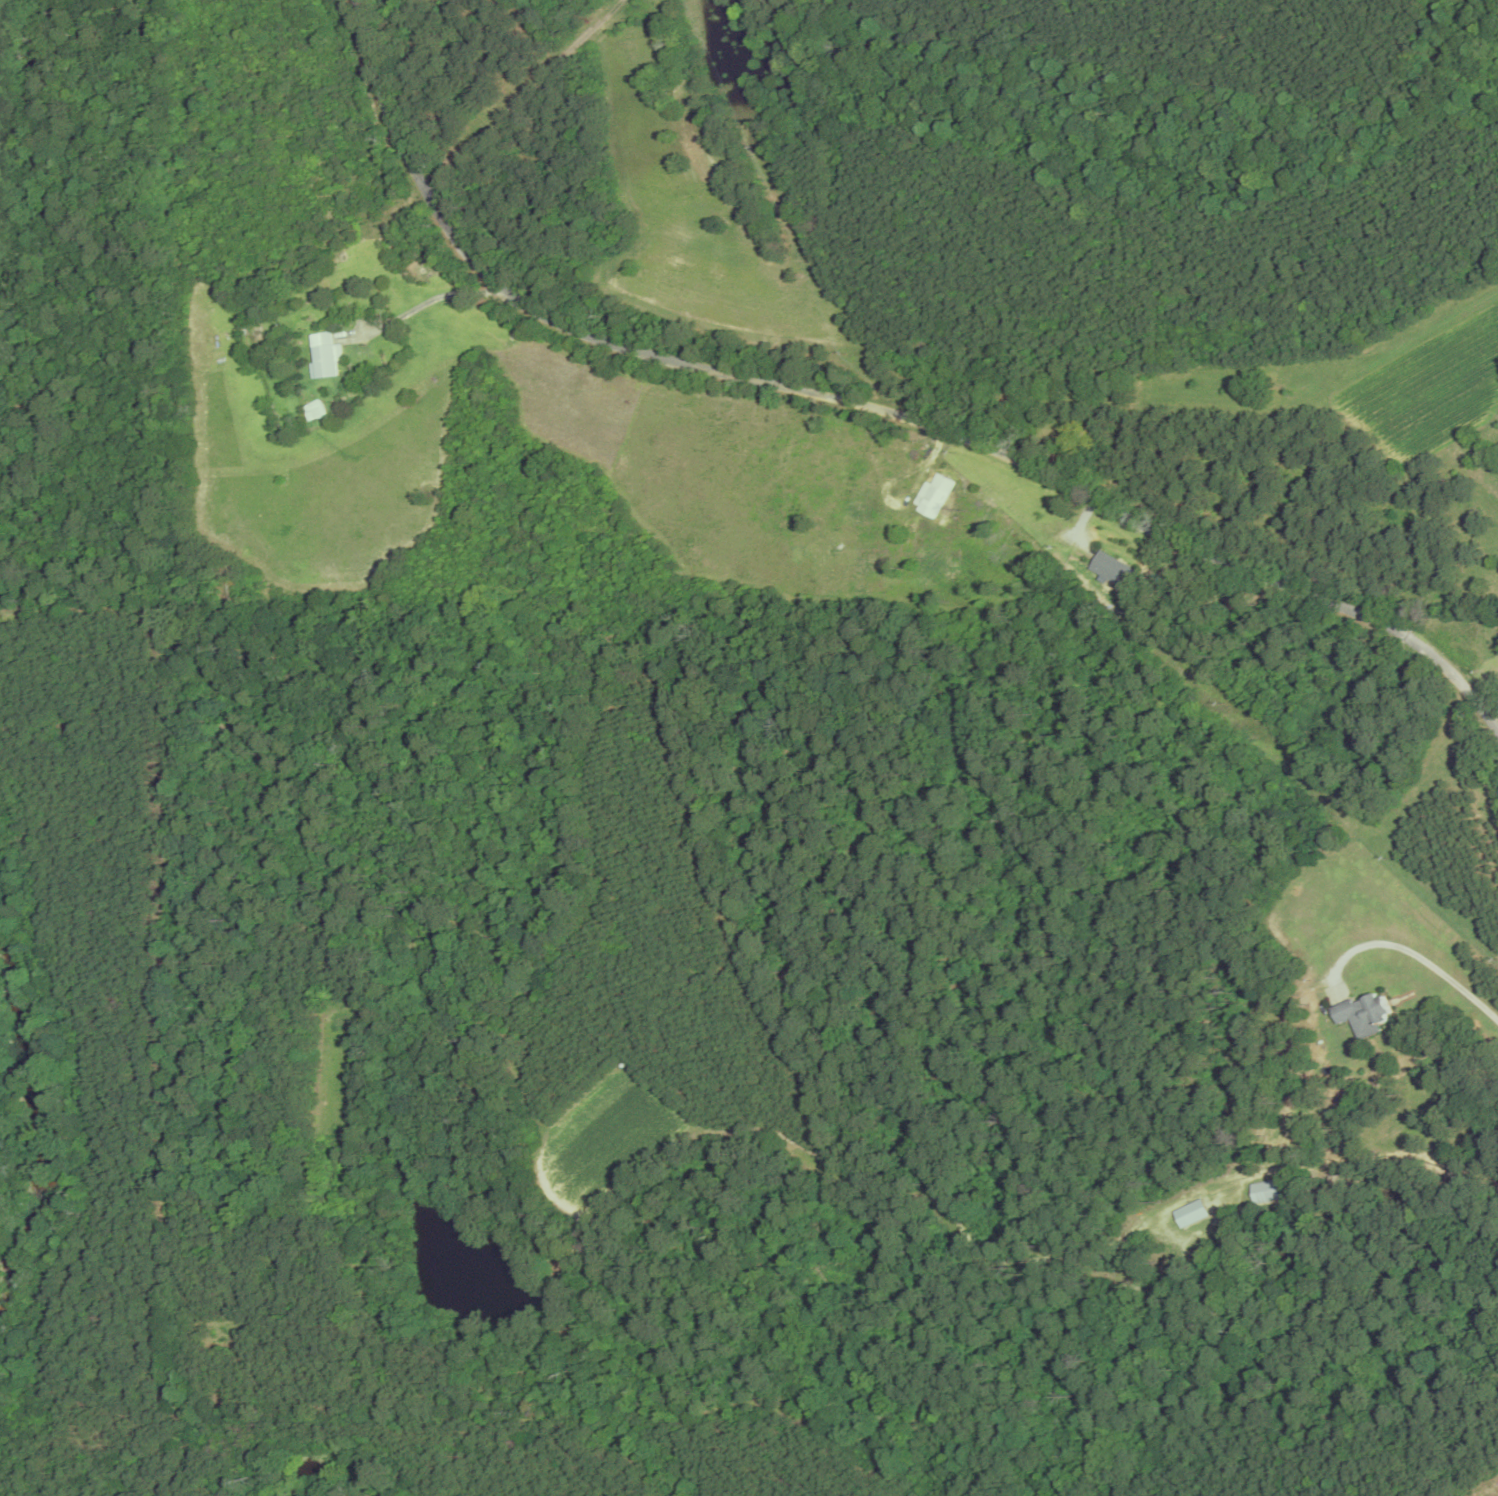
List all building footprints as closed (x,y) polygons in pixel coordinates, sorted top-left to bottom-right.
[(312,381),(336,378),(332,334),(308,336),(312,381)] [(1087,571),(1120,589),(1130,571),(1098,553),(1087,571)] [(1279,1203),(1276,1183),(1249,1186),(1252,1206),(1279,1203)]
